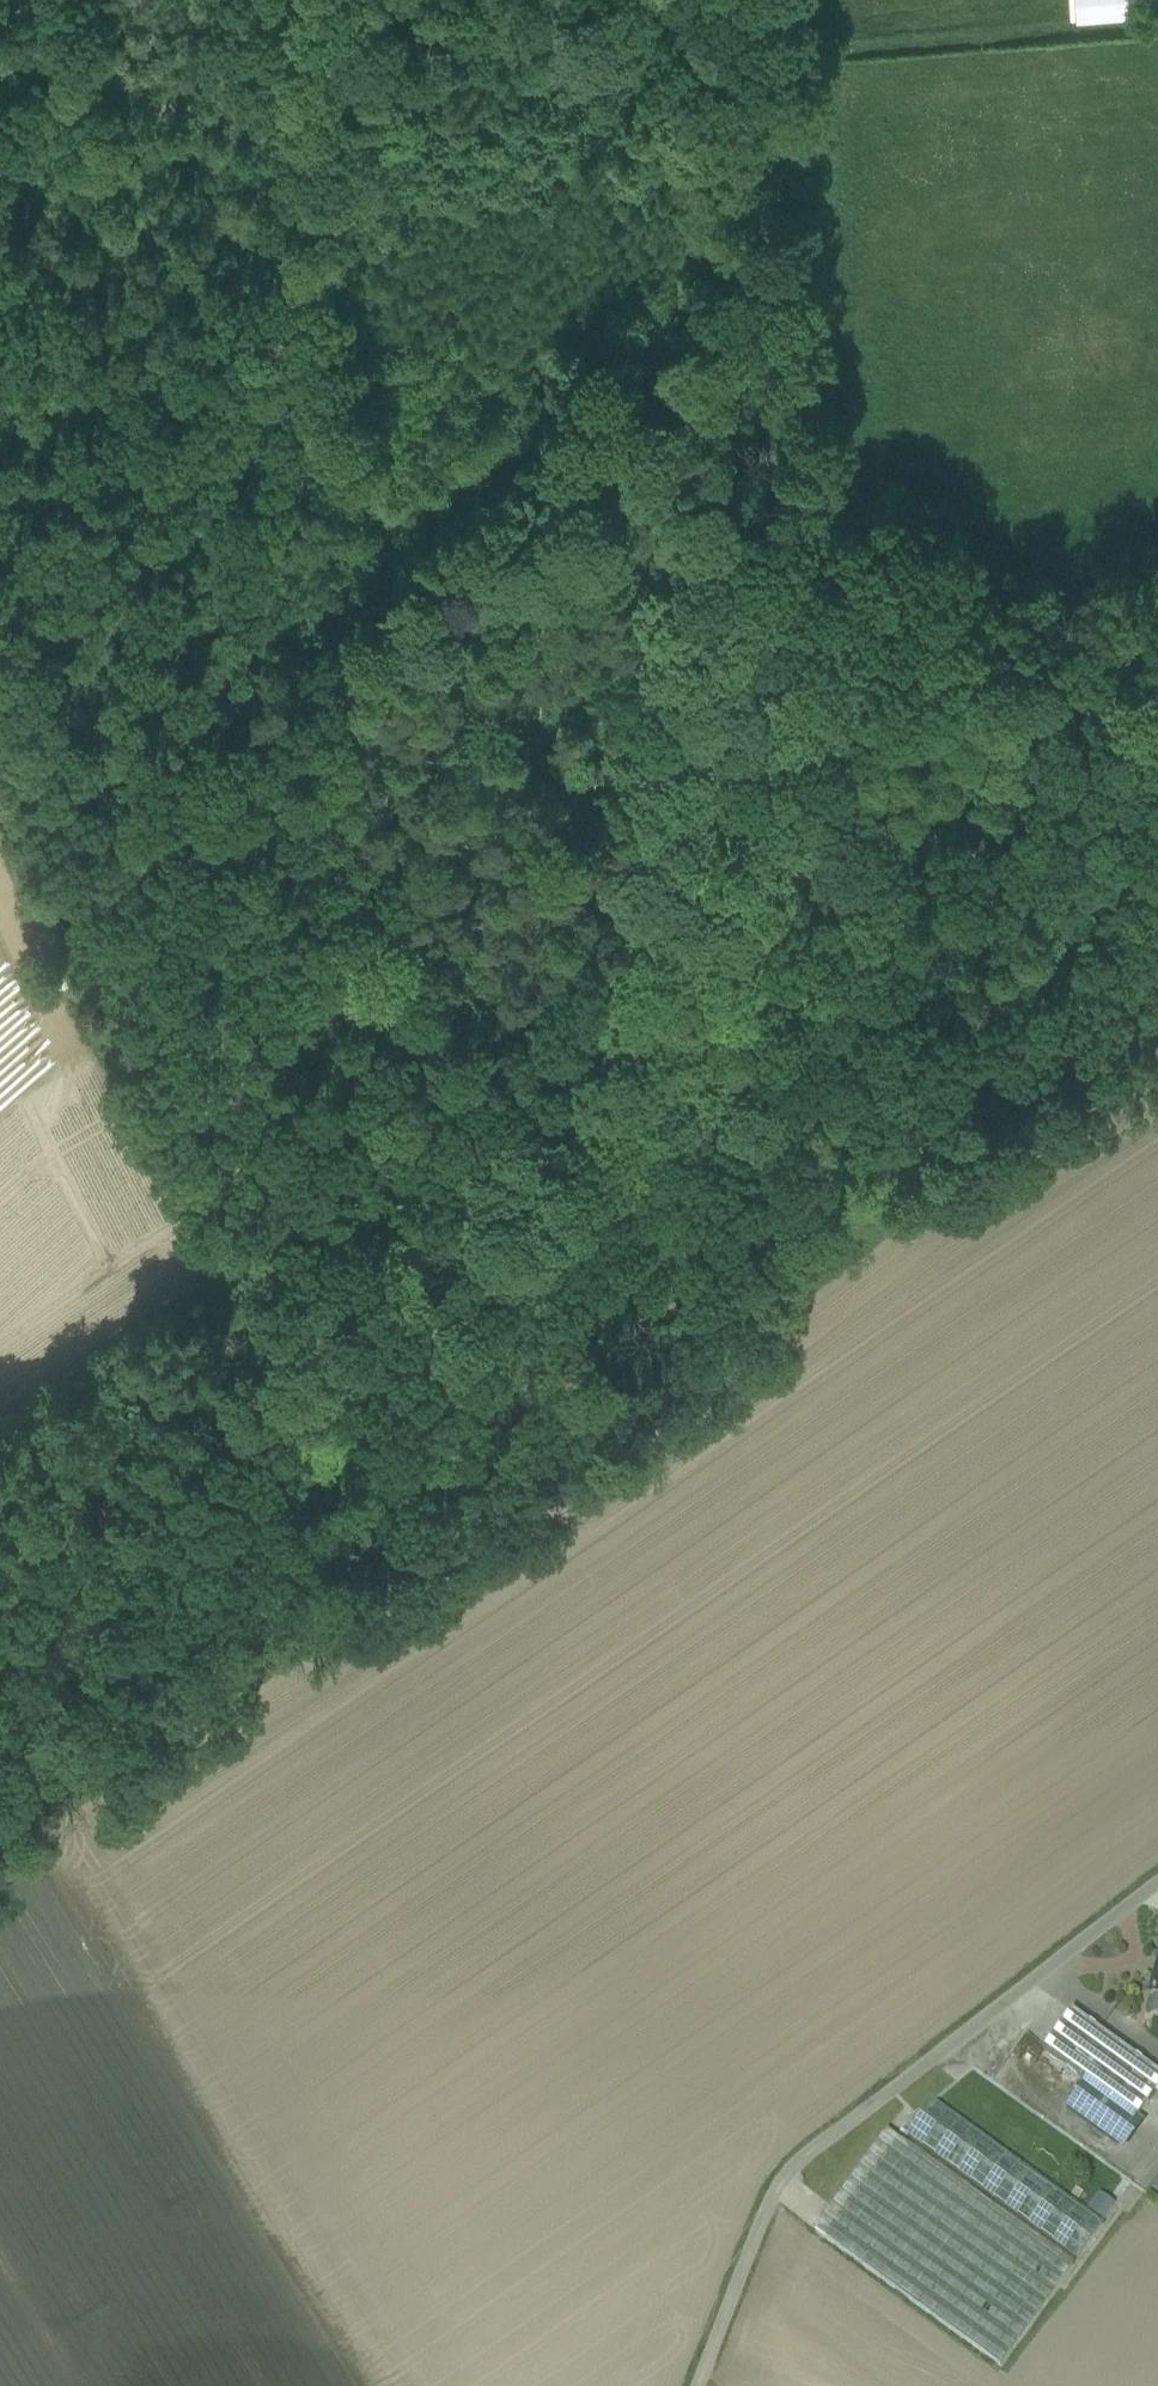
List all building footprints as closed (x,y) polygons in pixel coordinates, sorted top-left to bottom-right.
[(1076,20),(1138,15),(1137,0),(1075,0),(1076,20)] [(1132,17),(1078,21),(1081,38),(1133,33),(1132,17)] [(1071,2011),(1043,2049),(1086,2080),(1137,2118),(1157,2089),(1157,2075),(1071,2011)] [(1133,2184),(974,2069),(938,2099),(1107,2220),(1133,2184)] [(1137,2118),(1086,2080),(1066,2108),(1117,2145),(1137,2118)] [(1103,2226),(935,2101),(898,2131),(1076,2263),(1103,2226)] [(1072,2266),(886,2131),(814,2230),(1000,2365),(1072,2266)]
